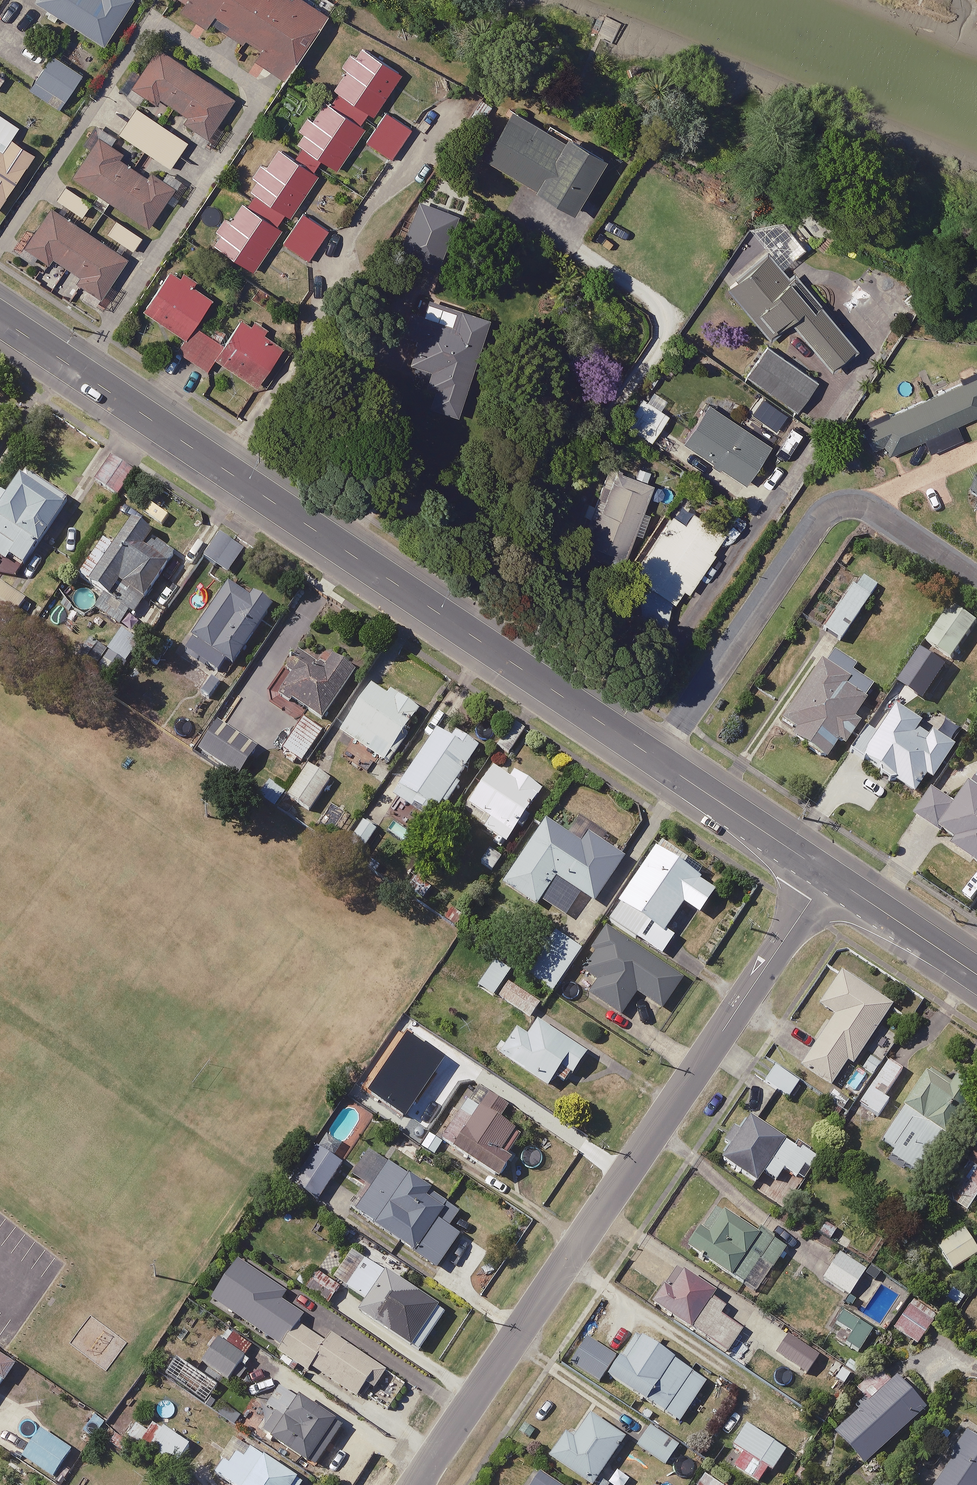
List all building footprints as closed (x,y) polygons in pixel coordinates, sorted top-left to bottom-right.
[(33,1),(103,46),(132,0),(34,0),(33,1)] [(225,35),(243,47),(248,39),(262,48),(254,60),(284,80),(323,20),(292,0),(177,0),(173,6),(205,27),(213,15),(230,27),(225,35)] [(398,76),(351,45),(334,72),(343,78),(314,122),(311,119),(295,143),(337,170),(364,128),(359,124),(366,112),(372,116),(398,76)] [(232,100),(155,50),(131,88),(154,103),(158,97),(187,116),(183,122),(207,138),(232,100)] [(82,74),(51,55),(29,89),(60,109),(82,74)] [(186,142),(137,110),(120,134),(170,167),(186,142)] [(559,143),(511,112),(482,157),(570,213),(602,163),(562,138),(559,143)] [(409,131),(385,113),(365,141),(390,159),(409,131)] [(120,153),(98,138),(73,176),(147,226),(172,190),(151,175),(148,180),(116,159),(120,153)] [(0,151),(0,204),(33,155),(10,139),(1,152),(0,151)] [(216,246),(253,271),(280,229),(275,225),(282,214),(288,217),(315,176),(277,152),(216,246)] [(90,204),(63,184),(53,198),(80,218),(90,204)] [(457,217),(420,203),(400,254),(437,269),(457,217)] [(126,259),(48,207),(22,246),(47,263),(52,257),(80,276),(70,291),(94,307),(126,259)] [(326,231),(299,214),(281,242),(308,259),(326,231)] [(141,238),(116,220),(107,233),(133,251),(141,238)] [(769,343),(788,327),(827,373),(855,349),(769,249),(723,289),(769,343)] [(211,299),(169,271),(143,311),(183,338),(176,349),(207,370),(214,358),(256,386),(283,345),(241,317),(229,334),(216,326),(209,336),(193,325),(211,299)] [(411,363),(430,370),(424,389),(434,393),(429,408),(457,417),(488,322),(416,298),(404,335),(419,339),(411,363)] [(815,383),(766,349),(748,375),(796,409),(815,383)] [(863,428),(877,459),(923,437),(930,452),(959,439),(953,425),(976,414),(976,376),(863,428)] [(668,416),(641,398),(624,423),(651,441),(668,416)] [(754,436),(707,405),(683,442),(745,482),(778,431),(764,421),(754,436)] [(136,479),(110,462),(95,485),(120,502),(136,479)] [(651,485),(612,472),(584,553),(622,566),(633,532),(641,535),(648,514),(642,512),(651,485)] [(22,473),(0,506),(0,555),(10,562),(14,556),(25,564),(66,503),(22,473)] [(690,595),(727,536),(679,505),(617,602),(658,628),(682,590),(690,595)] [(174,555),(131,526),(115,550),(102,541),(78,578),(111,601),(102,614),(124,628),(174,555)] [(242,550),(217,534),(200,561),(225,577),(242,550)] [(875,587),(856,576),(822,630),(840,642),(875,587)] [(0,583),(0,618),(10,624),(26,599),(0,583)] [(269,611),(228,584),(180,657),(214,680),(225,663),(232,667),(269,611)] [(952,604),(930,637),(956,655),(976,623),(976,621),(952,604)] [(141,646),(120,632),(107,651),(95,644),(84,660),(116,682),(141,646)] [(855,666),(834,653),(825,666),(818,662),(777,730),(825,760),(836,742),(842,746),(855,724),(851,721),(872,687),(850,674),(855,666)] [(353,675),(332,660),(320,677),(306,667),(298,679),(292,675),(279,693),(320,722),(353,675)] [(384,697),(369,687),(339,732),(387,765),(403,741),(399,738),(417,712),(388,692),(384,697)] [(924,727),(894,707),(875,735),(865,728),(849,752),(912,794),(924,777),(930,781),(963,731),(934,712),(924,727)] [(256,748),(217,722),(198,752),(237,778),(256,748)] [(320,734),(300,722),(281,753),(301,765),(320,734)] [(450,739),(436,730),(394,795),(432,819),(477,749),(453,734),(450,739)] [(329,781),(308,767),(287,797),(309,811),(329,781)] [(508,779),(491,768),(466,805),(489,820),(482,829),(505,844),(540,792),(512,773),(508,779)] [(955,806),(929,788),(912,813),(955,843),(953,848),(976,864),(976,773),(955,806)] [(285,793),(269,782),(258,797),(274,808),(285,793)] [(377,829),(362,820),(345,847),(360,856),(377,829)] [(581,846),(545,822),(503,885),(536,908),(555,879),(593,904),(622,860),(587,837),(581,846)] [(700,871),(659,844),(607,920),(636,939),(646,924),(662,935),(681,906),(697,916),(712,894),(693,881),(700,871)] [(581,951),(554,932),(524,976),(551,994),(581,951)] [(679,981),(607,935),(582,973),(598,983),(589,997),(620,1017),(635,994),(661,1011),(679,981)] [(891,1006),(841,973),(819,1006),(832,1015),(799,1067),(830,1087),(846,1062),(852,1066),(891,1006)] [(584,1056),(536,1023),(526,1038),(514,1029),(497,1054),(547,1088),(554,1079),(564,1086),(584,1056)] [(904,1069),(888,1059),(857,1107),(876,1120),(887,1102),(884,1100),(904,1069)] [(797,1083),(773,1068),(764,1083),(788,1098),(797,1083)] [(969,1099),(927,1070),(903,1105),(905,1107),(889,1131),(898,1137),(886,1154),(916,1175),(969,1099)] [(431,1112),(389,1082),(371,1107),(413,1138),(431,1112)] [(519,1138),(457,1095),(430,1134),(496,1180),(509,1162),(504,1159),(519,1138)] [(798,1151),(746,1119),(719,1163),(754,1184),(762,1170),(776,1179),(783,1169),(797,1178),(804,1167),(810,1170),(817,1158),(800,1147),(798,1151)] [(943,1196),(966,1211),(976,1195),(976,1144),(943,1196)] [(340,1165),(315,1148),(291,1183),(316,1201),(340,1165)] [(457,1214),(368,1151),(351,1175),(369,1188),(352,1211),(435,1270),(458,1237),(446,1229),(457,1214)] [(756,1236),(713,1209),(687,1250),(755,1294),(783,1250),(757,1234),(756,1236)] [(964,1231),(937,1246),(951,1271),(976,1255),(976,1253),(964,1231)] [(865,1270),(838,1254),(822,1280),(849,1296),(865,1270)] [(286,1290),(237,1257),(209,1298),(279,1345),(275,1350),(306,1371),(310,1365),(354,1395),(364,1380),(374,1387),(385,1370),(332,1334),(327,1341),(299,1322),(304,1314),(280,1299),(286,1290)] [(406,1272),(391,1262),(357,1315),(417,1353),(442,1314),(397,1285),(406,1272)] [(709,1291),(675,1268),(652,1303),(724,1351),(738,1330),(715,1315),(722,1305),(707,1295),(709,1291)] [(339,1287),(317,1272),(306,1288),(328,1303),(339,1287)] [(931,1323),(908,1307),(892,1329),(915,1345),(931,1323)] [(841,1313),(834,1324),(844,1330),(836,1342),(857,1355),(871,1331),(841,1313)] [(819,1355),(791,1335),(776,1356),(804,1376),(819,1355)] [(705,1381),(633,1336),(607,1378),(679,1423),(705,1381)] [(241,1355),(216,1339),(199,1364),(224,1380),(241,1355)] [(612,1359),(584,1340),(567,1366),(594,1385),(612,1359)] [(0,1354),(0,1387),(16,1364),(0,1354)] [(930,1405),(901,1372),(833,1433),(861,1465),(930,1405)] [(340,1427),(288,1393),(261,1435),(313,1468),(340,1427)] [(589,1418),(574,1440),(566,1434),(550,1458),(590,1484),(592,1484),(622,1440),(589,1418)] [(743,1423),(730,1444),(753,1459),(743,1474),(761,1484),(763,1484),(785,1450),(743,1423)] [(188,1447),(160,1426),(149,1441),(176,1462),(188,1447)] [(677,1446),(648,1426),(635,1444),(664,1465),(677,1446)] [(72,1450),(42,1428),(23,1455),(54,1476),(72,1450)] [(966,1432),(931,1484),(976,1484),(976,1440),(966,1432)] [(235,1440),(213,1475),(229,1484),(300,1484),(301,1483),(235,1440)] [(705,1470),(695,1484),(726,1484),(705,1470)] [(534,1475),(527,1484),(550,1484),(534,1475)]
